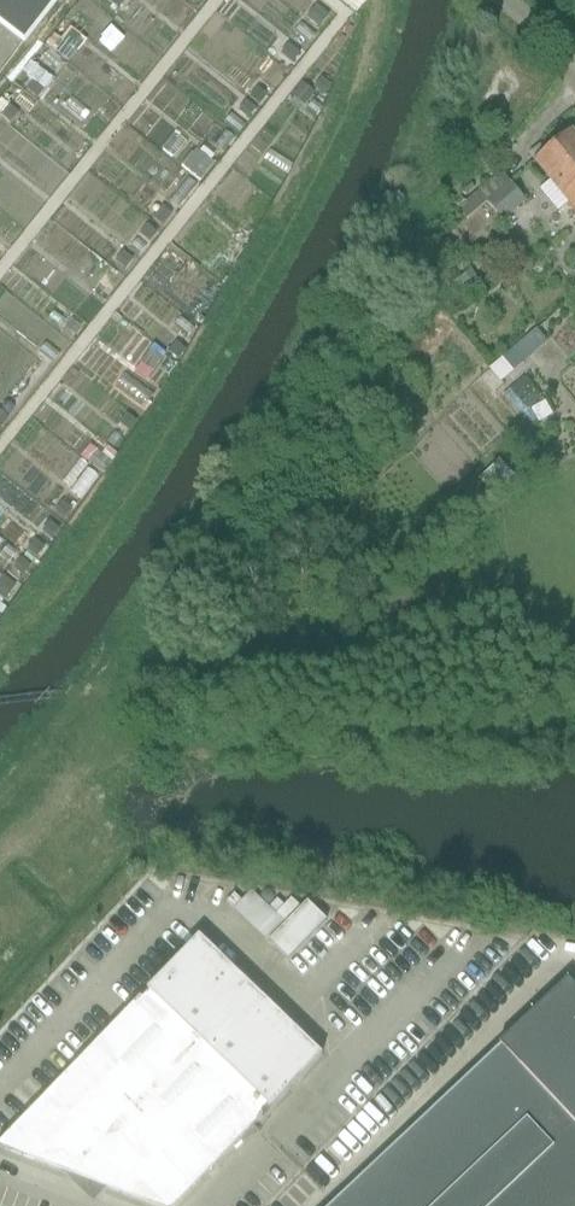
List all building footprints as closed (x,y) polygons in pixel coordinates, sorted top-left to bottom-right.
[(58,0),(0,0),(0,29),(22,46),(58,0)] [(571,132),(534,162),(574,213),(574,137),(571,132)] [(509,182),(485,202),(500,221),(525,201),(509,182)] [(524,340),(489,370),(501,384),(549,342),(537,328),(532,333),(524,340)] [(72,379),(95,391),(105,373),(82,360),(72,379)] [(23,380),(10,398),(31,413),(44,394),(23,380)] [(252,890),(235,908),(269,939),(286,921),(252,890)] [(306,903),(267,943),(287,962),(326,922),(306,903)] [(321,1056),(198,937),(27,1114),(0,1143),(0,1150),(149,1205),(176,1205),(187,1194),(321,1056)] [(566,980),(491,1051),(499,1060),(474,1083),(475,1084),(344,1205),(574,1205),(574,990),(566,980)]
